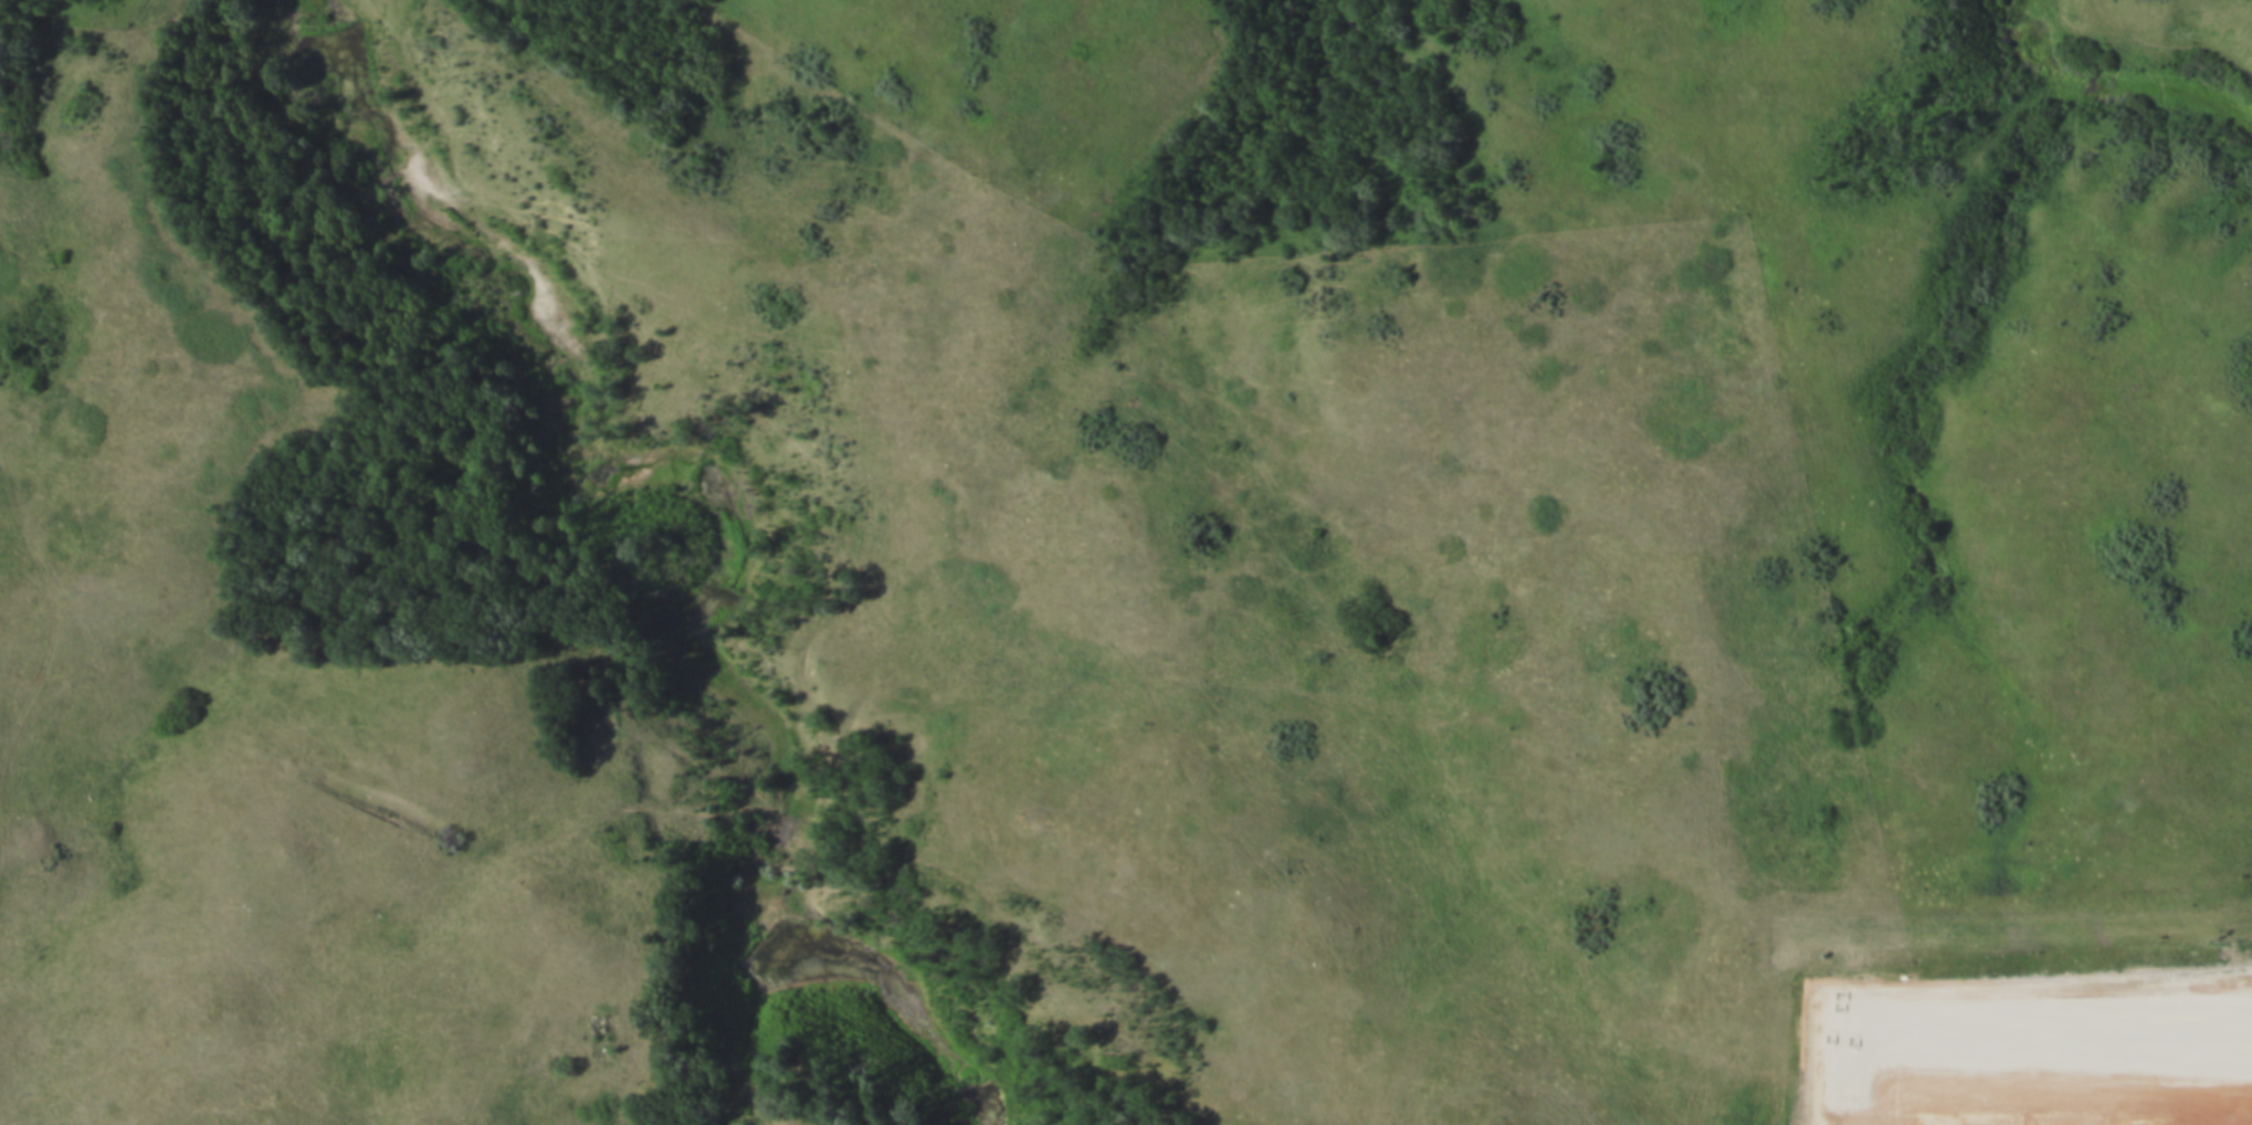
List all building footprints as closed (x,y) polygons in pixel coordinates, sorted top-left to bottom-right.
[(1839,1063),(1838,1064),(1837,1064),(1834,1063),(1833,1062),(1832,1061),(1832,1060),(1832,1059),(1833,1056),(1834,1055),(1835,1055),(1837,1054),(1838,1055),(1840,1055),(1841,1056),(1841,1059),(1841,1060),(1841,1061),(1840,1062),(1839,1063)] [(1852,1063),(1851,1063),(1850,1063),(1849,1063),(1848,1062),(1846,1061),(1845,1059),(1845,1058),(1846,1056),(1848,1055),(1849,1054),(1850,1054),(1852,1054),(1853,1054),(1854,1055),(1855,1058),(1855,1059),(1854,1061),(1854,1062),(1852,1063)] [(1875,1065),(1873,1065),(1872,1065),(1871,1065),(1870,1064),(1869,1063),(1869,1062),(1869,1060),(1869,1059),(1870,1058),(1871,1056),(1872,1056),(1874,1056),(1875,1058),(1876,1059),(1877,1060),(1877,1062),(1877,1063),(1876,1064),(1875,1065)] [(1837,1074),(1835,1075),(1834,1075),(1833,1074),(1832,1073),(1831,1072),(1830,1071),(1830,1070),(1831,1069),(1832,1066),(1833,1066),(1834,1065),(1837,1066),(1838,1066),(1839,1068),(1840,1070),(1840,1071),(1839,1072),(1839,1073),(1837,1074)] [(1852,1076),(1851,1076),(1849,1076),(1848,1076),(1846,1075),(1845,1074),(1845,1072),(1845,1071),(1845,1070),(1846,1069),(1848,1068),(1850,1068),(1851,1068),(1852,1068),(1853,1069),(1854,1071),(1854,1072),(1854,1074),(1853,1075),(1852,1076)] [(1874,1077),(1872,1077),(1871,1077),(1870,1077),(1869,1076),(1867,1075),(1867,1073),(1867,1072),(1867,1071),(1869,1070),(1870,1069),(1871,1069),(1873,1069),(1874,1069),(1875,1070),(1876,1072),(1876,1073),(1876,1075),(1875,1076),(1874,1077)] [(1835,1087),(1834,1087),(1833,1087),(1831,1087),(1830,1086),(1829,1085),(1829,1084),(1829,1083),(1830,1081),(1831,1080),(1832,1080),(1833,1079),(1834,1079),(1837,1080),(1838,1081),(1838,1082),(1838,1084),(1838,1085),(1837,1086),(1835,1087)] [(1851,1089),(1850,1090),(1849,1090),(1846,1089),(1845,1087),(1844,1086),(1844,1085),(1844,1084),(1845,1083),(1846,1081),(1848,1081),(1849,1080),(1850,1081),(1852,1081),(1853,1082),(1853,1084),(1853,1085),(1853,1086),(1852,1087),(1851,1089)] [(1873,1091),(1872,1091),(1871,1091),(1869,1091),(1867,1090),(1867,1089),(1866,1087),(1866,1085),(1867,1084),(1869,1083),(1870,1082),(1871,1082),(1872,1082),(1874,1083),(1875,1084),(1875,1085),(1875,1086),(1875,1089),(1874,1090),(1873,1091)] [(1834,1101),(1833,1101),(1832,1101),(1831,1101),(1829,1100),(1829,1098),(1828,1097),(1828,1095),(1829,1094),(1830,1093),(1831,1093),(1832,1092),(1834,1092),(1835,1093),(1837,1094),(1838,1095),(1838,1097),(1837,1098),(1837,1100),(1834,1101)] [(1850,1101),(1849,1101),(1848,1101),(1845,1101),(1844,1100),(1843,1098),(1843,1097),(1843,1095),(1844,1094),(1845,1093),(1846,1093),(1848,1092),(1849,1092),(1851,1093),(1852,1094),(1852,1095),(1852,1097),(1852,1098),(1851,1100),(1850,1101)] [(1872,1103),(1871,1103),(1870,1103),(1869,1103),(1867,1102),(1866,1101),(1865,1100),(1865,1097),(1866,1096),(1867,1095),(1869,1094),(1870,1094),(1872,1094),(1873,1095),(1874,1096),(1875,1097),(1875,1098),(1874,1101),(1874,1102),(1872,1103)] [(1834,1113),(1832,1113),(1831,1113),(1830,1113),(1829,1112),(1828,1111),(1828,1110),(1828,1107),(1828,1106),(1829,1105),(1830,1104),(1831,1104),(1833,1104),(1834,1105),(1835,1106),(1837,1107),(1837,1110),(1837,1111),(1835,1112),(1834,1113)] [(1848,1114),(1846,1114),(1845,1114),(1844,1114),(1843,1113),(1842,1112),(1841,1111),(1841,1110),(1842,1107),(1843,1106),(1844,1105),(1845,1105),(1848,1105),(1849,1106),(1850,1107),(1851,1108),(1851,1111),(1850,1112),(1850,1113),(1848,1114)] [(1872,1116),(1871,1116),(1869,1116),(1867,1116),(1866,1115),(1865,1114),(1865,1112),(1865,1111),(1865,1110),(1866,1108),(1867,1107),(1870,1107),(1871,1107),(1872,1107),(1873,1108),(1874,1111),(1874,1112),(1874,1114),(1873,1115),(1872,1116)]
